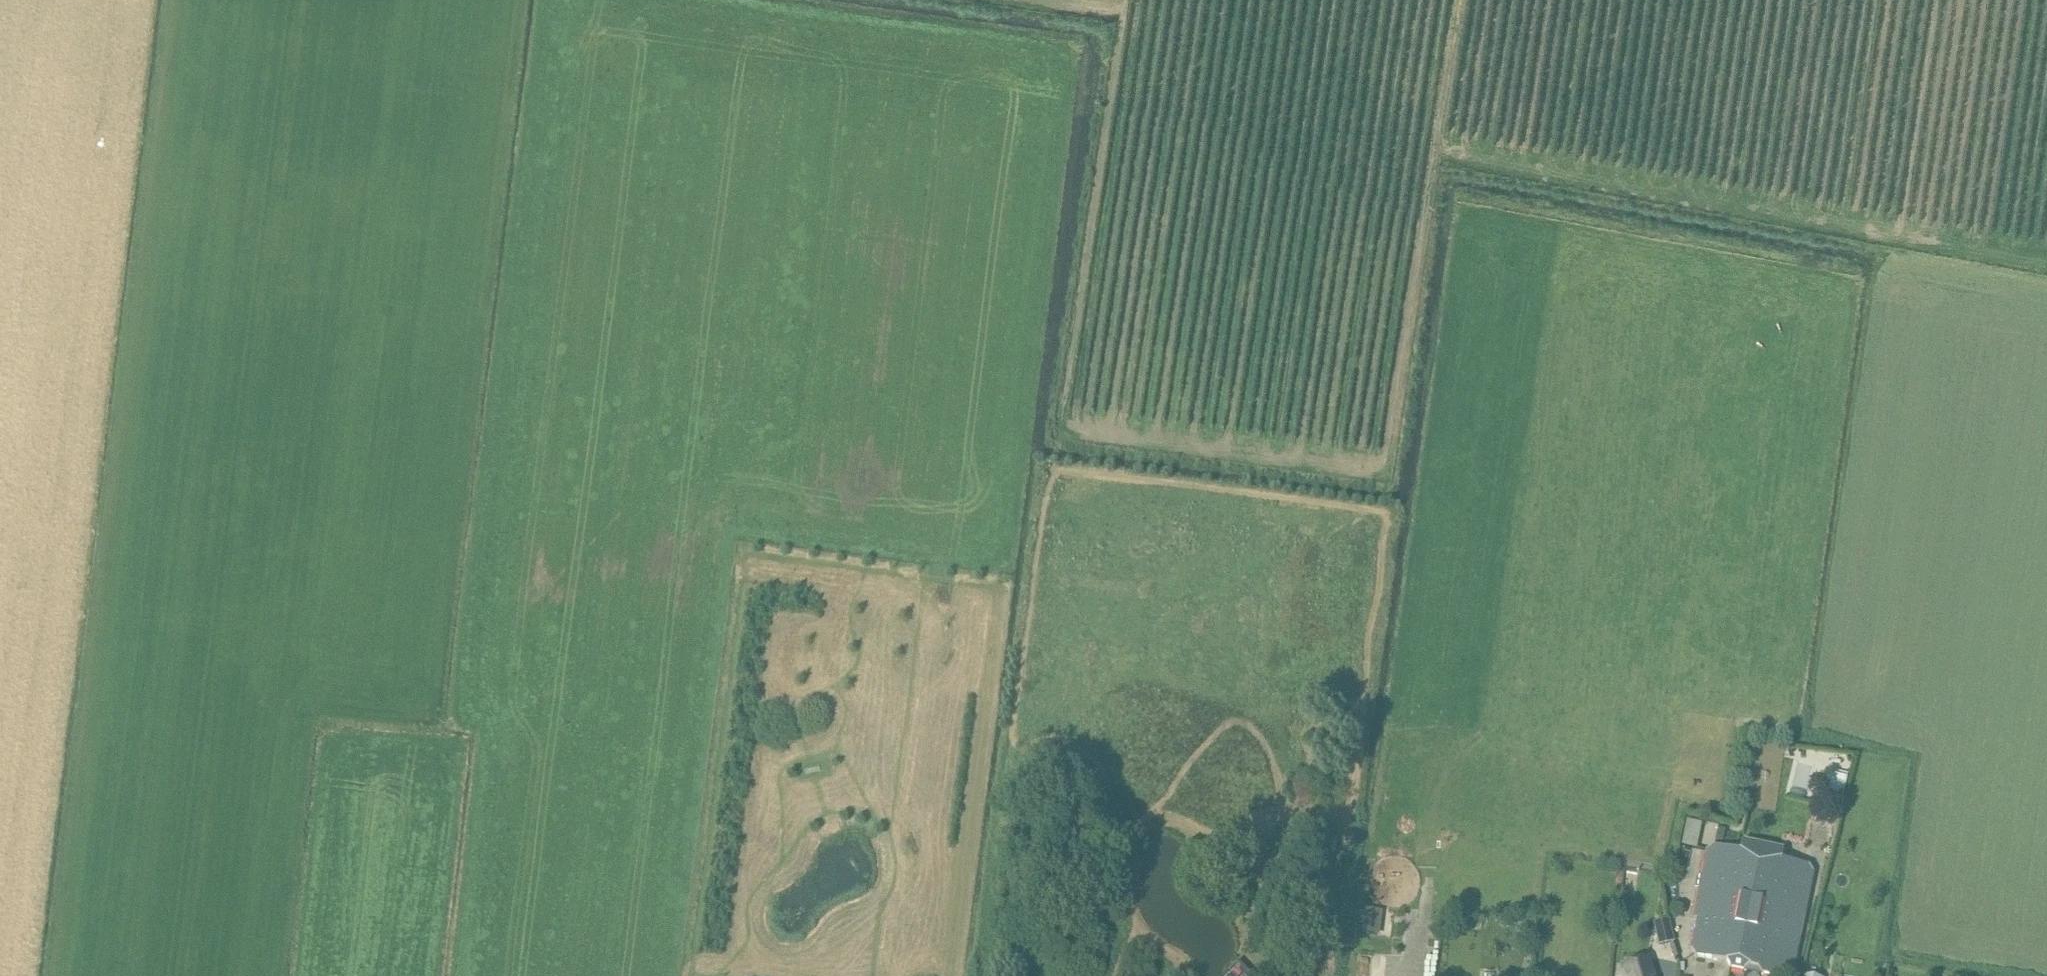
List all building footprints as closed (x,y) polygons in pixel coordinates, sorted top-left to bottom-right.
[(1695,848),(1700,823),(1686,821),(1681,845),(1695,848)] [(1698,900),(1694,919),(1700,920),(1699,928),(1697,928),(1692,951),(1697,957),(1727,963),(1731,969),(1745,972),(1751,968),(1759,970),(1763,975),(1764,975),(1793,975),(1814,873),(1810,866),(1783,861),(1785,851),(1743,842),(1741,852),(1714,847),(1708,851),(1698,900)] [(1365,910),(1362,935),(1380,937),(1383,912),(1365,910)] [(1670,919),(1654,923),(1660,946),(1676,942),(1670,919)] [(1623,967),(1626,975),(1655,975),(1650,959),(1623,967)]
